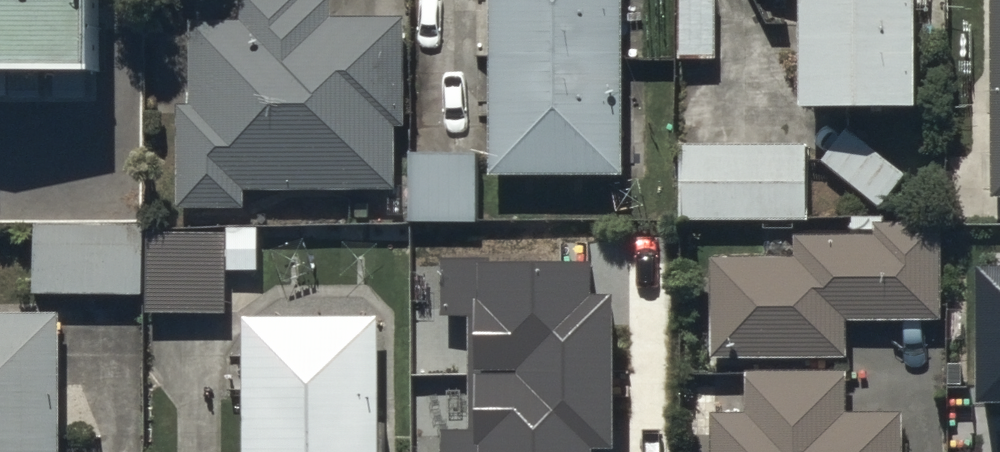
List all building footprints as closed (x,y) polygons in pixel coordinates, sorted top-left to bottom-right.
[(104,88),(104,0),(0,0),(0,87),(104,88)] [(331,5),(300,5),(300,0),(244,0),(244,34),(188,33),(188,114),(177,114),(176,219),(244,219),(244,198),(399,199),(400,134),(406,134),(406,27),(331,27),(331,5)] [(494,179),(624,179),(625,0),(495,0),(494,179)] [(681,62),(723,63),(723,0),(681,0),(681,62)] [(807,124),(920,124),(920,0),(808,0),(807,124)] [(854,138),(829,169),(886,216),(911,185),(854,138)] [(686,158),(686,224),(809,224),(809,159),(686,158)] [(482,160),(414,159),(412,229),(481,230),(482,160)] [(798,270),(714,270),(715,369),(850,368),(849,331),(945,330),(944,234),(886,234),(886,230),(854,230),(854,244),(877,245),(877,247),(798,248),(798,270)] [(249,233),(32,232),(31,307),(249,307),(249,233)] [(591,448),(612,448),(611,298),(590,298),(590,266),(447,267),(447,310),(470,310),(471,434),(446,434),(446,451),(591,451),(591,448)] [(978,267),(980,401),(999,401),(999,267),(978,267)] [(0,323),(0,451),(65,451),(66,323),(0,323)] [(244,323),(243,451),(386,451),(386,323),(244,323)] [(716,418),(716,451),(907,451),(907,419),(851,419),(851,379),(748,378),(748,419),(716,418)]
